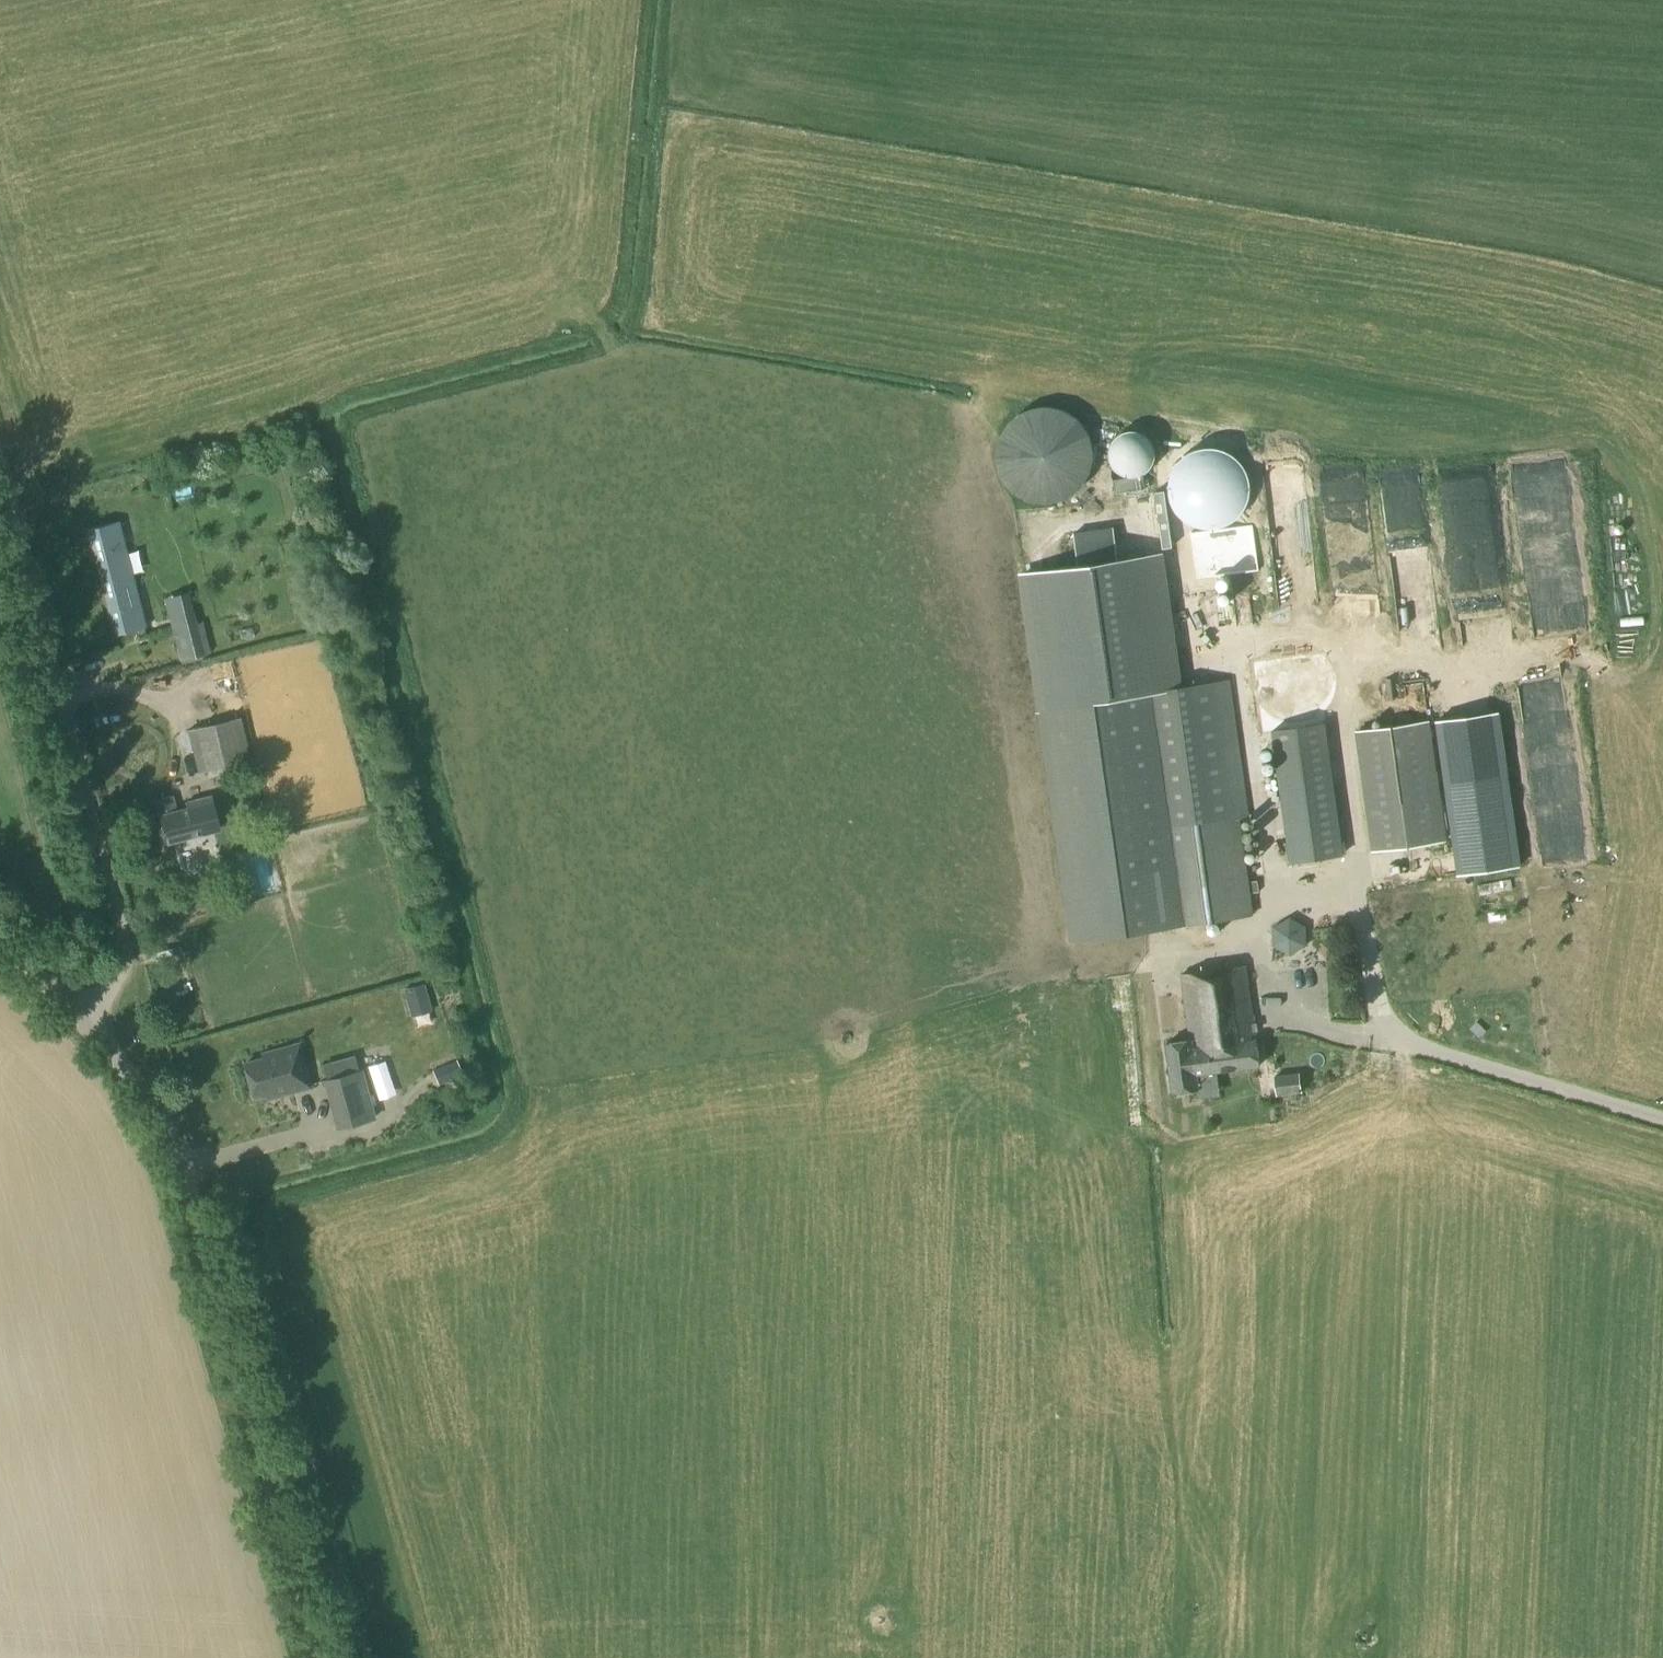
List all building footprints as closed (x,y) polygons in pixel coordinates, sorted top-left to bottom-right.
[(1448,501),(1493,496),(1490,468),(1445,473),(1448,501)] [(1115,494),(1145,490),(1144,478),(1114,482),(1115,494)] [(1289,497),(1293,557),(1314,556),(1311,495),(1289,497)] [(122,523),(88,532),(115,638),(149,629),(122,523)] [(1228,553),(1226,535),(1195,539),(1197,556),(1228,553)] [(1227,679),(1183,685),(1164,553),(1020,574),(1037,706),(1070,940),(1252,914),(1238,818),(1247,817),(1227,679)] [(196,618),(171,625),(180,661),(205,655),(196,618)] [(1293,722),(1300,722),(1306,720),(1312,718),(1318,714),(1323,710),(1327,704),(1331,698),(1333,692),(1334,685),(1334,679),(1332,672),(1330,666),(1327,660),(1322,655),(1317,651),(1311,647),(1305,645),(1299,644),(1292,643),(1286,644),(1279,646),(1273,649),(1268,653),(1264,658),(1260,664),(1257,670),(1256,676),(1255,683),(1256,689),(1257,696),(1260,702),(1264,708),(1268,712),(1274,716),(1280,719),(1286,721),(1293,722)] [(197,773),(251,760),(240,717),(187,730),(197,773)] [(1373,849),(1445,839),(1430,721),(1358,730),(1373,849)] [(1290,860),(1342,853),(1325,723),(1273,730),(1290,860)] [(221,831),(212,797),(186,804),(187,809),(174,812),(171,798),(156,801),(167,844),(221,831)] [(1518,864),(1519,816),(1474,815),(1473,863),(1518,864)] [(1290,917),(1273,927),(1273,946),(1290,956),(1306,946),(1307,927),(1290,917)] [(1189,1038),(1167,1040),(1173,1091),(1197,1088),(1195,1072),(1257,1064),(1251,1015),(1245,965),(1181,973),(1187,1022),(1189,1038)] [(432,1012),(424,984),(403,990),(410,1018),(432,1012)] [(287,1096),(310,1090),(298,1047),(262,1057),(263,1061),(244,1066),(253,1100),(286,1091),(287,1096)] [(359,1074),(354,1055),(322,1064),(327,1082),(340,1131),(373,1122),(360,1074),(359,1074)] [(390,1109),(382,1056),(368,1058),(376,1111),(390,1109)] [(439,1085),(462,1075),(456,1060),(433,1070),(439,1085)] [(1276,1096),(1301,1093),(1298,1074),(1274,1077),(1276,1096)]
